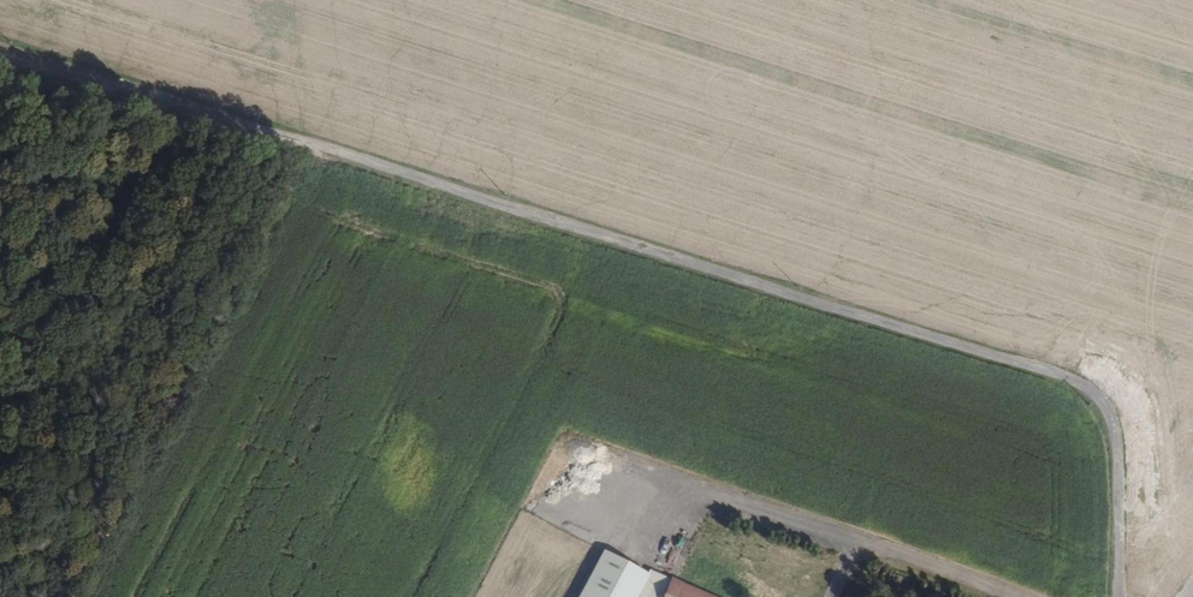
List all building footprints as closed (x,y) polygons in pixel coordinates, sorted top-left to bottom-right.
[(641,576),(594,553),(572,596),(630,596),(641,576)] [(668,579),(660,596),(710,596),(668,579)]
